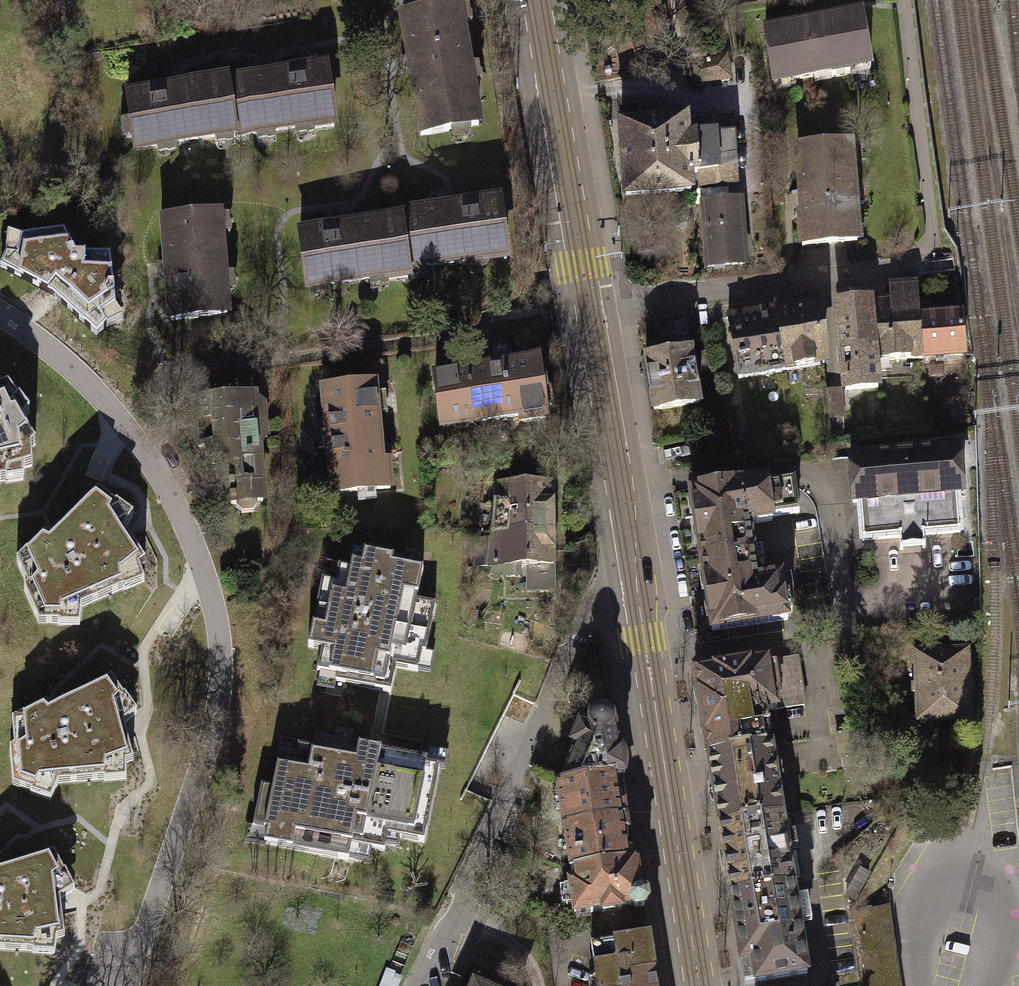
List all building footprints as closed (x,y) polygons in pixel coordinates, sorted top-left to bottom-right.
[(418,137),(478,124),(453,4),(400,15),(409,60),(420,111),(413,112),(418,137)] [(860,14),(765,31),(775,83),(830,73),(831,76),(850,73),(849,69),(869,66),(860,14)] [(689,64),(714,59),(711,47),(687,52),(689,64)] [(689,64),(687,64),(691,85),(729,77),(725,57),(714,59),(689,64)] [(234,137),(335,123),(328,66),(273,74),(227,80),(234,137)] [(133,151),(234,137),(227,80),(176,87),(126,94),(133,151)] [(730,120),(695,123),(695,119),(619,126),(625,196),(691,190),(691,185),(735,181),(730,120)] [(847,143),(797,147),(802,210),(799,210),(802,246),(855,241),(850,182),(854,182),(853,164),(849,164),(847,143)] [(508,256),(500,200),(450,206),(399,213),(400,218),(406,269),(508,256)] [(708,266),(743,263),(738,201),(703,204),(708,266)] [(219,213),(158,218),(163,269),(167,321),(228,316),(219,213)] [(406,269),(400,218),(349,225),(298,231),(306,288),(407,275),(406,269)] [(115,308),(109,258),(74,257),(64,234),(20,237),(16,255),(5,253),(0,265),(53,295),(96,334),(106,326),(101,316),(115,308)] [(869,302),(874,361),(922,357),(917,299),(915,283),(895,284),(896,299),(869,302)] [(917,299),(922,357),(964,353),(960,311),(930,314),(929,298),(917,299)] [(776,309),(729,318),(739,378),(823,364),(817,302),(778,305),(776,309)] [(869,302),(837,305),(844,389),(876,386),(874,361),(869,302)] [(671,345),(673,353),(688,351),(683,321),(658,324),(661,347),(671,345)] [(691,350),(688,351),(673,353),(645,357),(653,411),(699,404),(691,350)] [(521,421),(545,418),(538,360),(491,366),(434,373),(440,424),(520,414),(521,421)] [(381,463),(373,384),(321,389),(324,428),(331,493),(390,487),(387,463),(381,463)] [(7,481),(7,472),(32,466),(31,447),(36,445),(13,406),(18,400),(8,387),(0,390),(0,482),(7,481)] [(236,389),(215,394),(213,428),(189,442),(225,506),(244,559),(264,558),(263,550),(274,546),(272,491),(240,482),(239,447),(269,435),(268,392),(237,394),(236,389)] [(841,397),(828,398),(829,419),(842,418),(841,397)] [(851,501),(859,501),(860,539),(958,532),(956,494),(963,493),(960,448),(849,456),(851,501)] [(689,492),(701,561),(751,554),(747,524),(772,521),(772,516),(799,512),(794,479),(767,483),(735,485),(689,492)] [(496,484),(489,534),(508,533),(508,542),(551,541),(551,483),(496,484)] [(116,504),(98,490),(51,536),(49,537),(43,534),(16,560),(27,585),(24,589),(39,623),(59,623),(59,616),(124,588),(122,579),(145,561),(133,543),(130,538),(112,512),(116,504)] [(508,533),(489,534),(490,566),(505,566),(505,576),(518,575),(517,567),(526,567),(527,590),(553,590),(551,541),(508,542),(508,533)] [(405,560),(352,549),(349,567),(339,565),(336,581),(322,578),(308,646),(322,649),(317,671),(336,674),(335,680),(384,690),(391,692),(396,666),(417,671),(421,652),(426,653),(435,605),(417,601),(423,569),(404,566),(405,560)] [(755,579),(751,554),(701,561),(710,629),(786,619),(785,614),(790,613),(788,594),(782,595),(779,575),(755,579)] [(914,653),(917,719),(968,717),(965,651),(914,653)] [(695,673),(708,754),(762,746),(759,727),(767,726),(765,711),(803,705),(796,658),(695,673)] [(124,697),(111,678),(50,707),(45,702),(12,718),(14,745),(10,747),(13,785),(32,791),(34,785),(105,779),(106,769),(133,760),(126,734),(118,703),(124,697)] [(573,747),(555,786),(612,776),(622,775),(612,719),(608,718),(606,715),(601,713),(598,713),(594,713),(590,716),(587,716),(581,729),(577,727),(569,745),(573,747)] [(373,749),(314,736),(312,748),(298,745),(296,757),(280,753),(273,786),(262,784),(253,827),(267,830),(264,843),(349,860),(351,845),(384,852),(387,835),(388,833),(365,828),(381,750),(373,749)] [(771,744),(762,746),(708,754),(719,824),(782,814),(771,744)] [(427,760),(381,750),(365,828),(388,833),(387,835),(424,842),(437,775),(439,767),(427,765),(427,760)] [(617,805),(612,776),(555,786),(562,828),(624,817),(621,804),(617,805)] [(719,824),(729,893),(792,883),(782,814),(719,824)] [(626,831),(624,817),(562,828),(569,871),(572,871),(625,862),(620,831),(626,831)] [(53,852),(0,868),(0,949),(34,951),(36,942),(64,936),(60,905),(57,877),(64,872),(53,852)] [(634,860),(625,862),(572,871),(573,882),(569,883),(572,908),(579,913),(598,909),(598,914),(617,912),(617,907),(626,905),(631,909),(639,907),(643,901),(643,894),(638,890),(634,860)] [(806,972),(792,883),(729,893),(743,982),(806,972)] [(888,906),(852,911),(855,933),(860,932),(868,985),(900,985),(888,906)] [(646,937),(590,947),(597,985),(654,985),(646,937)]
